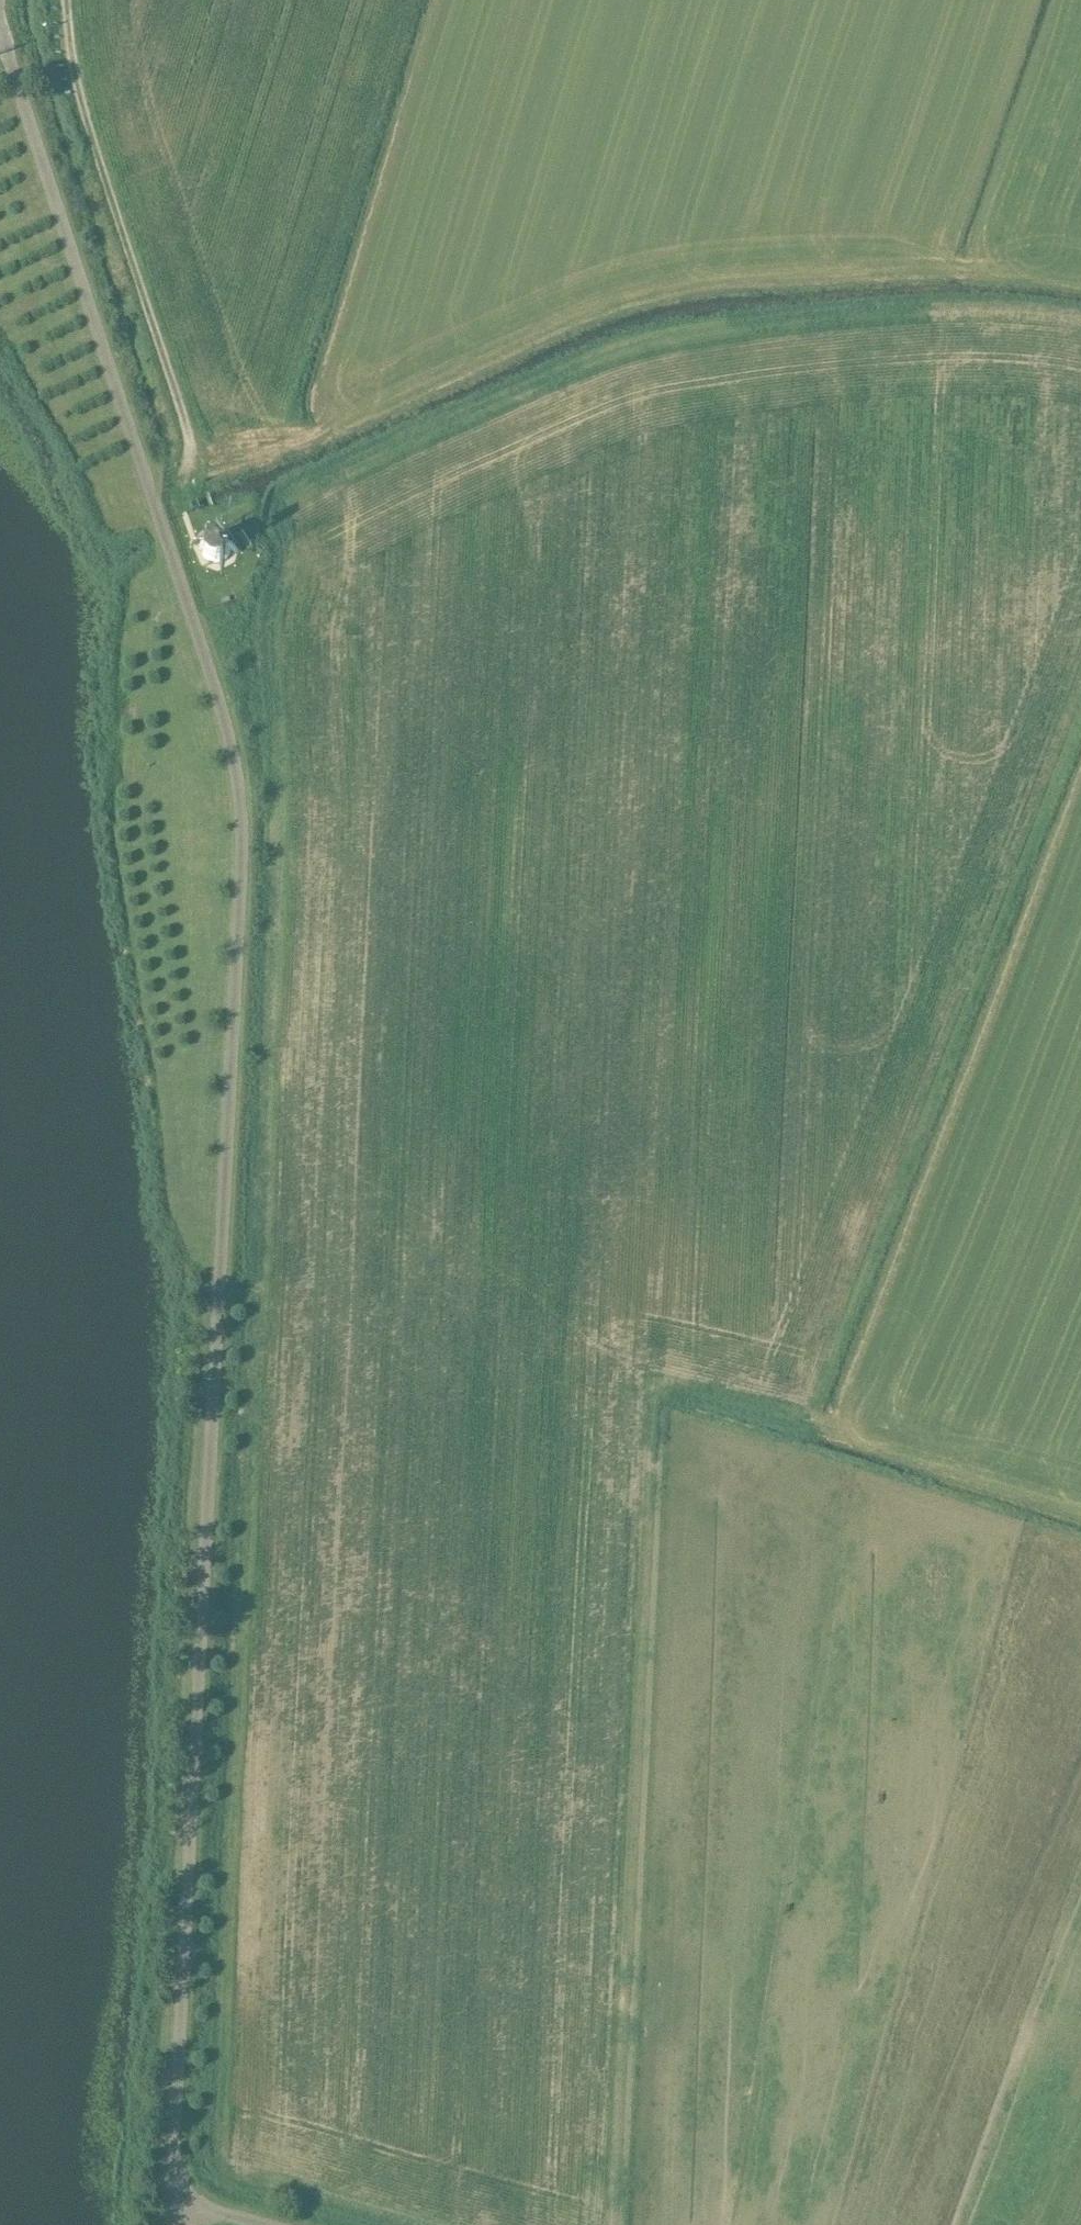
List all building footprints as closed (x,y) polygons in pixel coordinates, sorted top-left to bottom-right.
[(248,574),(259,568),(237,529),(227,535),(223,532),(218,531),(213,531),(209,532),(205,535),(203,538),(201,541),(200,545),(200,549),(203,555),(206,559),(210,562),(215,564),(220,563),(225,561),(227,559),(230,556),(232,552),(233,546),(235,551),(234,555),(237,561),(242,562),(248,574)]
